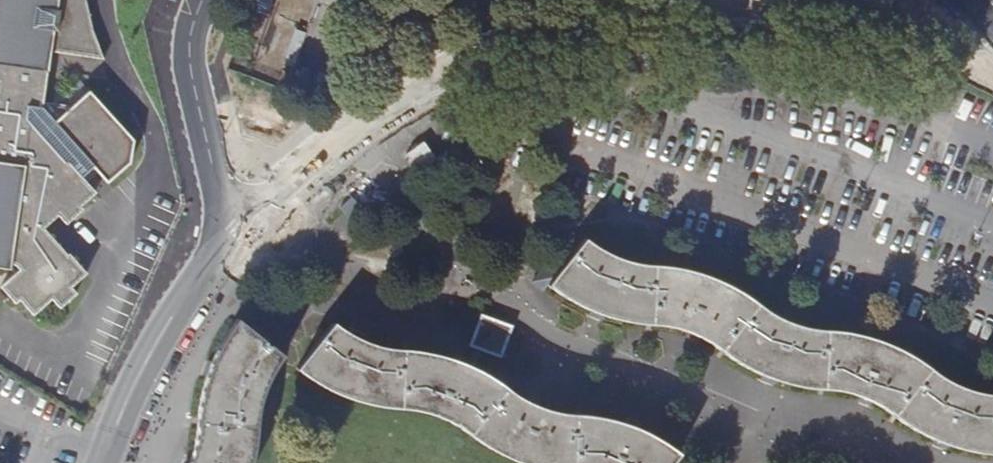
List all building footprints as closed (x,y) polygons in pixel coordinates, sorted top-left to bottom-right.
[(7,270),(7,266),(14,266),(18,272),(0,287),(0,289),(13,305),(19,301),(32,317),(50,300),(59,309),(77,293),(71,287),(87,274),(69,253),(66,256),(44,229),(58,217),(66,224),(82,210),(79,207),(96,193),(86,182),(97,173),(107,183),(130,164),(132,140),(91,91),(73,107),(42,103),(50,53),(102,59),(90,27),(86,0),(0,0),(0,269),(7,270)] [(418,172),(436,159),(423,142),(405,155),(418,172)] [(584,239),(547,285),(566,299),(590,311),(607,317),(630,323),(651,325),(664,326),(677,329),(692,334),(708,342),(721,351),(736,362),(749,370),(768,378),(789,385),(808,389),(840,392),(853,394),(871,401),(884,408),(896,417),(907,425),(934,440),(964,451),(980,454),(992,455),(992,396),(987,395),(975,392),(964,389),(954,384),(943,378),(932,370),(920,361),(907,354),(896,348),(884,343),(869,338),(854,335),(842,333),(829,332),(812,330),(795,326),(775,317),(758,305),(742,293),(723,284),(709,277),(694,272),(680,269),(668,267),(654,266),(639,264),(624,260),(609,255),(597,248),(584,239)] [(511,327),(481,316),(469,347),(473,349),(467,366),(475,369),(481,351),(500,358),(511,327)] [(333,323),(296,370),(315,383),(340,396),(356,402),(380,407),(401,410),(414,411),(426,414),(442,419),(458,427),(471,436),(485,446),(499,455),(517,462),(518,462),(676,462),(682,455),(670,446),(657,438),(646,433),(633,427),(618,423),(603,419),(592,417),(578,416),(561,414),(545,410),(525,401),(508,390),(491,378),(475,369),(467,366),(458,362),(444,357),(429,353),(418,352),(404,350),(388,349),(373,345),(359,339),(346,332),(333,323)] [(245,442),(253,406),(277,367),(231,330),(211,363),(201,400),(191,444),(185,462),(243,462),(245,442)]
